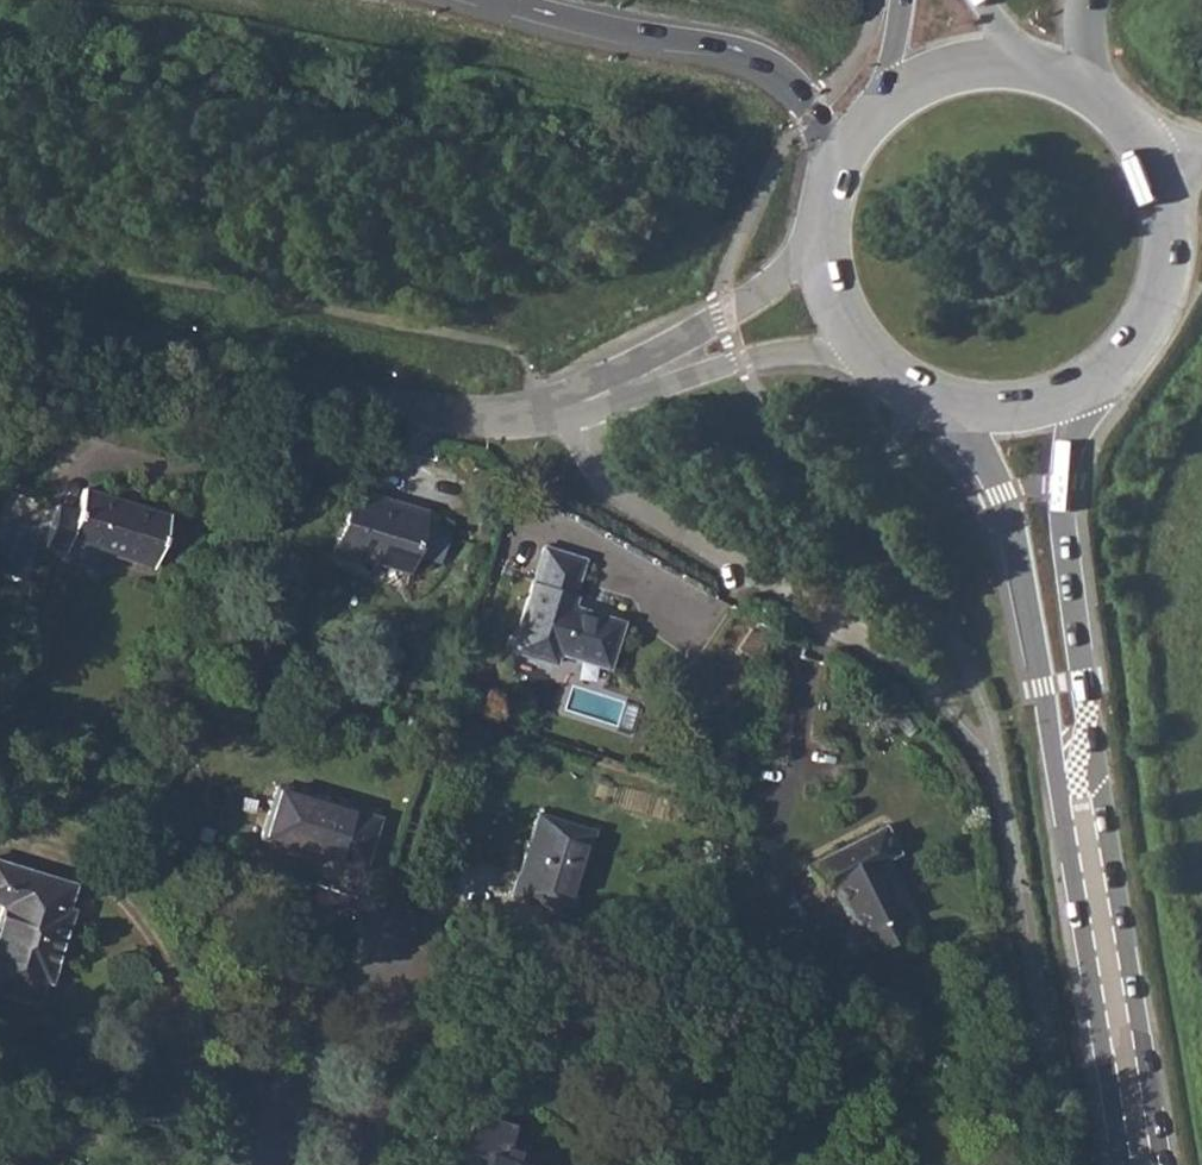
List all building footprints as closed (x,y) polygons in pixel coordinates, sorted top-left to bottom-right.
[(43,544),(63,551),(67,538),(111,553),(150,565),(166,515),(82,489),(75,511),(55,505),(43,544)] [(404,566),(407,556),(420,516),(421,511),(351,490),(333,550),(358,558),(360,552),(404,566)] [(543,548),(511,649),(555,662),(558,651),(605,665),(618,622),(569,607),(572,594),(570,593),(580,559),(543,548)] [(285,842),(311,850),(359,865),(375,816),(299,793),(285,842)] [(536,815),(511,893),(564,910),(589,831),(536,815)] [(806,863),(820,889),(830,885),(855,933),(862,930),(870,946),(902,931),(892,911),(899,908),(876,860),(889,854),(893,851),(881,827),(806,863)] [(3,903),(0,914),(0,990),(33,1000),(41,978),(46,979),(68,910),(63,909),(70,884),(0,862),(0,902),(3,903)] [(457,1148),(473,1153),(470,1164),(529,1164),(504,1157),(508,1144),(497,1141),(505,1118),(469,1107),(457,1148)]
